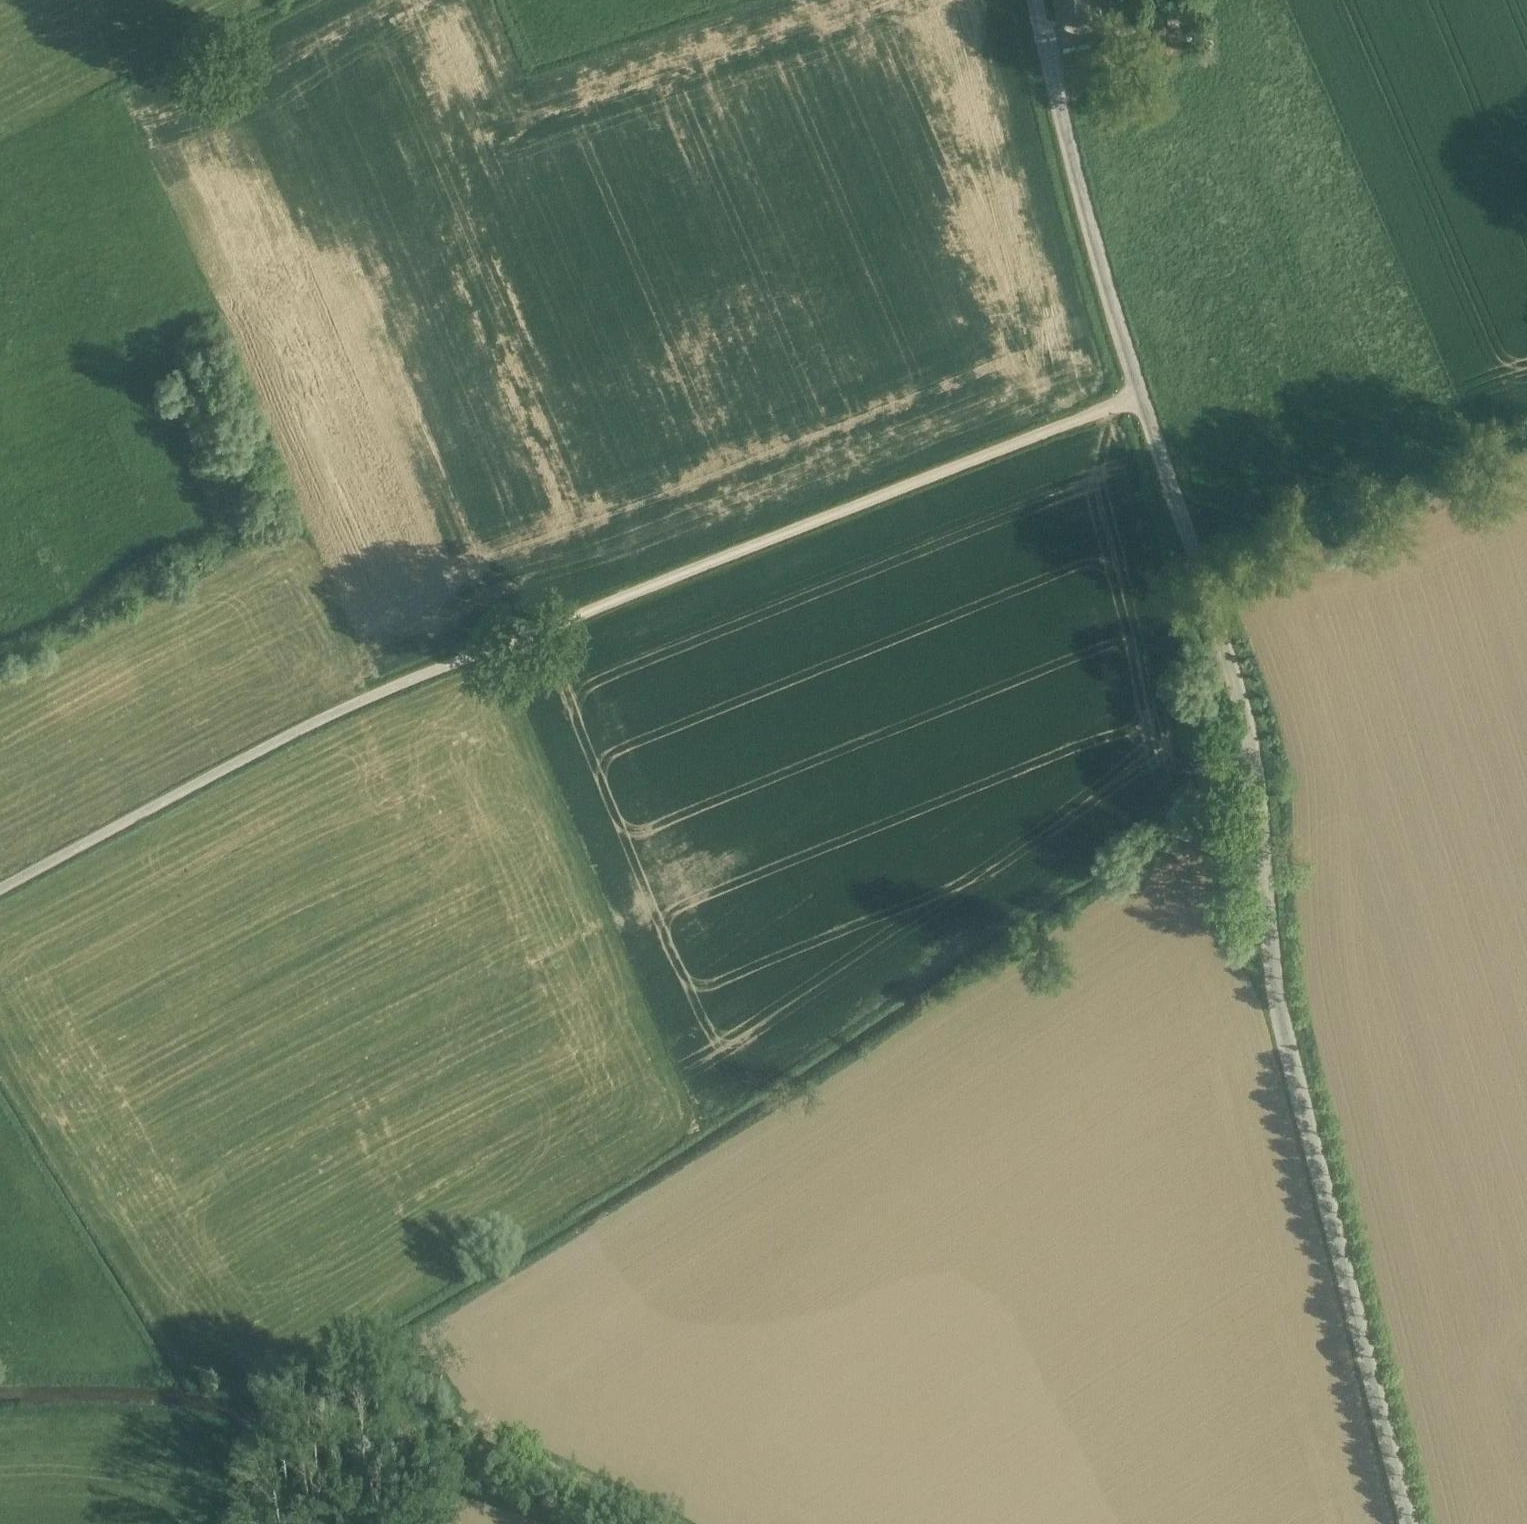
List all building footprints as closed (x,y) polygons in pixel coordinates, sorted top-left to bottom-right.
[(1059,19),(1100,13),(1098,0),(1056,0),(1059,19)] [(1090,44),(1063,50),(1069,77),(1123,66),(1120,51),(1093,57),(1090,44)]
